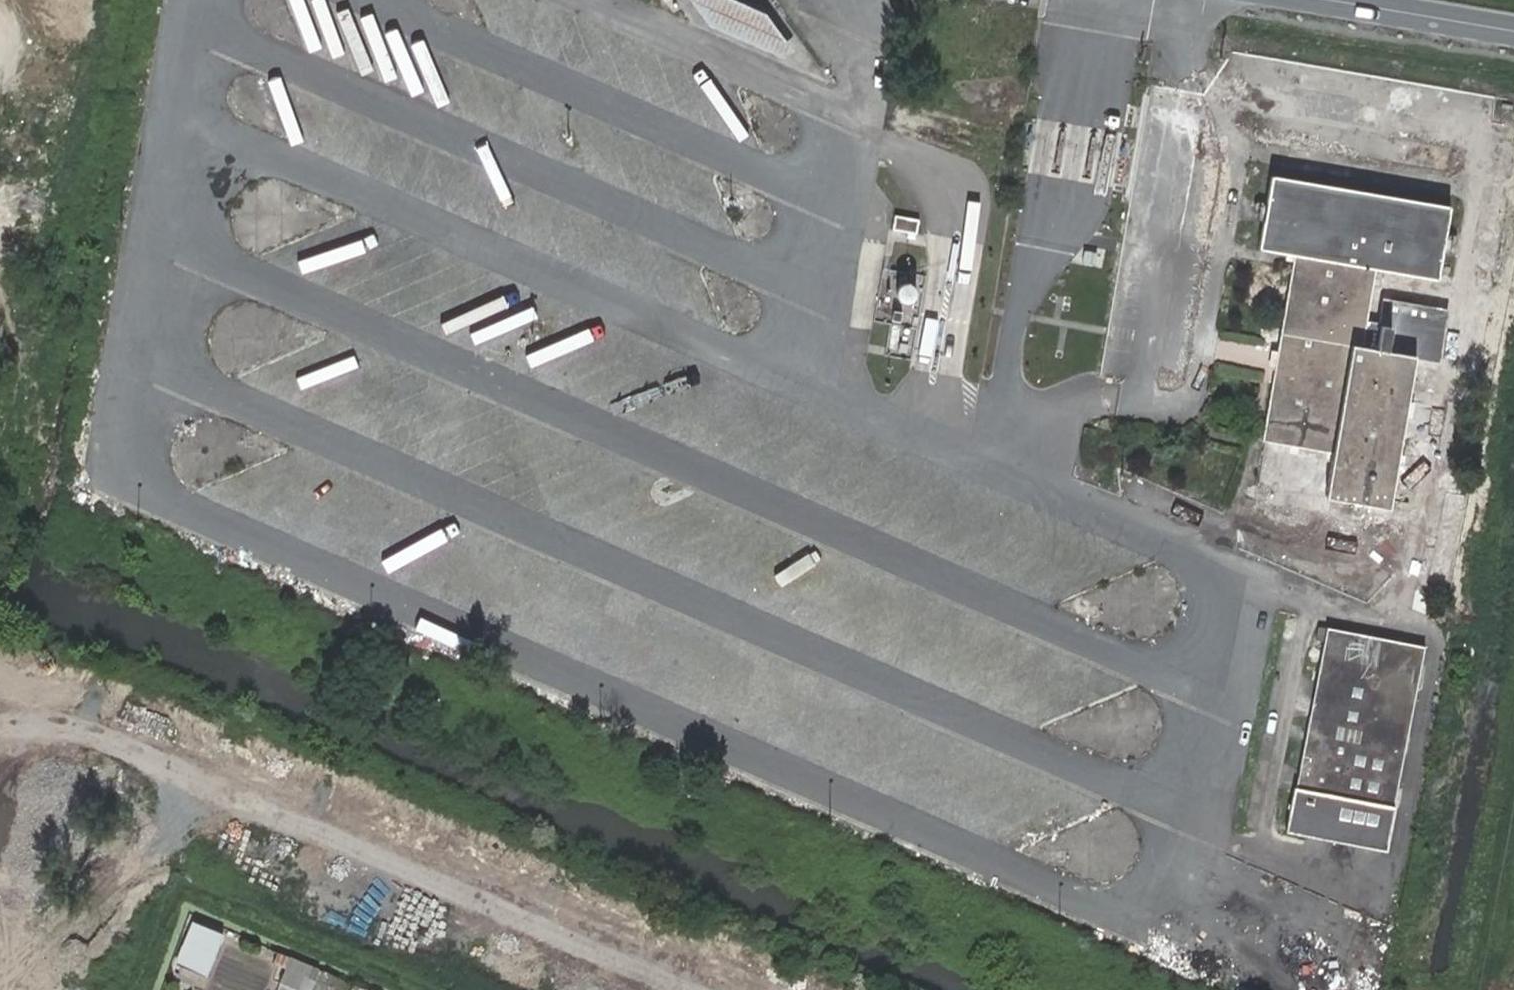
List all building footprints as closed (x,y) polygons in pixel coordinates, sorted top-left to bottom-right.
[(708,28),(764,52),(781,60),(791,53),(764,16),(729,0),(728,0),(688,0),(708,28)] [(1375,270),(1437,281),(1442,254),(1446,233),(1450,207),(1271,176),(1266,202),(1262,223),(1258,250),(1295,256),(1375,270)] [(1375,270),(1295,256),(1293,268),(1279,346),(1274,377),(1263,440),(1268,440),(1334,452),(1325,498),(1343,501),(1388,509),(1396,463),(1407,401),(1415,356),(1436,360),(1444,313),(1369,300),(1375,270)] [(911,298),(912,286),(884,285),(883,298),(911,298)] [(1318,492),(1319,474),(1259,469),(1258,487),(1318,492)] [(1315,792),(1395,807),(1425,646),(1326,627),(1293,787),(1285,831),(1306,835),(1315,792)] [(1386,851),(1395,807),(1315,792),(1306,835),(1386,851)] [(194,922),(176,964),(205,976),(223,933),(194,922)] [(289,957),(275,989),(330,989),(336,977),(289,957)] [(207,989),(261,989),(265,983),(219,963),(207,989)]
